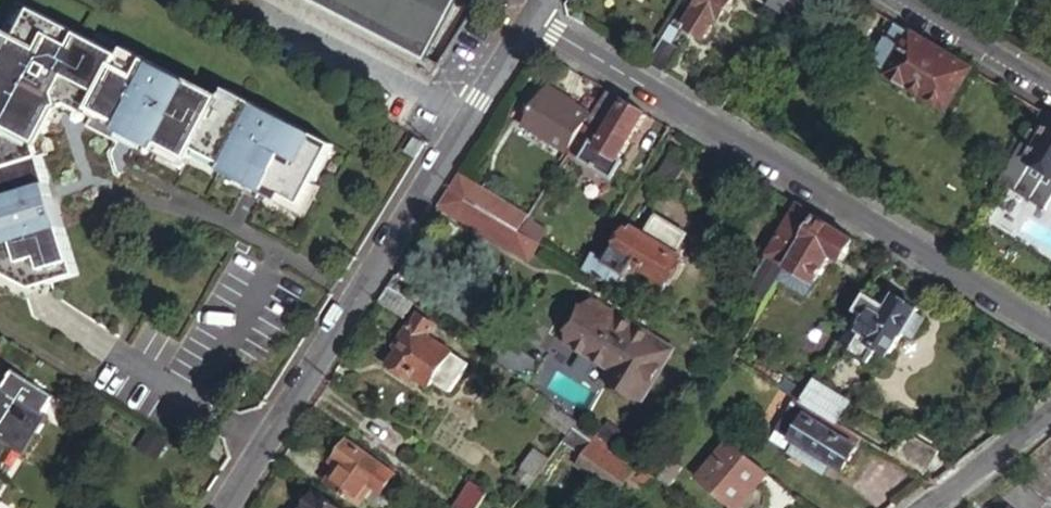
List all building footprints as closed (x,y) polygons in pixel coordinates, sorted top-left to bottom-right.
[(423,58),(453,0),(311,0),(423,58)] [(735,0),(693,0),(697,3),(686,22),(691,25),(687,31),(704,42),(719,19),(722,20),(735,0)] [(779,12),(787,0),(768,0),(766,4),(779,12)] [(91,39),(29,7),(14,36),(8,33),(0,48),(0,273),(29,286),(74,273),(38,149),(57,110),(60,103),(91,39)] [(944,107),(970,65),(912,30),(886,72),(944,107)] [(93,109),(119,54),(91,39),(60,103),(57,110),(68,106),(89,117),(93,109)] [(646,63),(662,73),(677,50),(661,39),(646,63)] [(219,97),(123,47),(119,54),(93,109),(122,124),(118,131),(155,151),(159,144),(187,158),(192,148),(220,163),(217,169),(276,201),(279,194),(298,204),(330,144),(224,88),(219,97)] [(573,148),(594,113),(570,99),(572,94),(554,83),(529,122),(573,148)] [(647,111),(609,87),(594,113),(573,148),(616,174),(627,157),(621,153),(647,111)] [(1032,125),(1042,131),(1027,155),(1050,170),(1050,114),(1042,108),(1032,125)] [(414,158),(423,145),(413,139),(405,152),(414,158)] [(616,174),(573,148),(569,153),(613,180),(616,174)] [(692,162),(676,152),(658,179),(674,189),(692,162)] [(497,215),(450,186),(439,204),(486,232),(497,215)] [(818,214),(798,202),(745,289),(763,301),(778,277),(818,214)] [(607,258),(594,250),(582,267),(617,289),(634,262),(644,267),(654,273),(649,280),(662,288),(682,256),(673,250),(687,227),(657,209),(639,238),(625,230),(607,258)] [(855,237),(818,214),(778,277),(782,280),(782,281),(806,295),(833,255),(841,259),(855,237)] [(520,228),(497,215),(486,232),(508,246),(520,228)] [(530,219),(523,231),(536,239),(544,226),(530,219)] [(538,241),(542,242),(549,230),(544,226),(536,239),(538,241)] [(523,231),(520,228),(508,246),(528,258),(534,249),(538,241),(536,239),(523,231)] [(538,241),(534,249),(546,256),(551,248),(542,242),(538,241)] [(416,256),(409,251),(388,283),(395,288),(416,256)] [(627,294),(644,267),(634,262),(617,289),(627,294)] [(395,288),(388,283),(378,298),(403,316),(413,301),(395,288)] [(878,299),(865,291),(855,308),(867,317),(850,344),(847,349),(866,361),(878,344),(888,351),(901,330),(913,311),(916,307),(895,293),(892,297),(887,305),(878,299)] [(883,292),(878,299),(887,305),(892,297),(883,292)] [(638,325),(591,297),(564,339),(611,367),(606,376),(638,395),(666,352),(634,332),(638,325)] [(867,317),(855,308),(837,337),(850,344),(867,317)] [(913,311),(901,330),(908,335),(921,316),(913,311)] [(437,325),(417,312),(399,337),(403,341),(387,362),(407,377),(411,373),(426,384),(432,377),(450,391),(471,362),(430,334),(437,325)] [(12,370),(1,387),(42,413),(54,395),(12,370)] [(781,377),(775,385),(791,394),(798,398),(803,389),(781,377)] [(846,399),(811,379),(803,389),(798,398),(815,409),(833,421),(846,399)] [(791,394),(775,385),(769,395),(784,405),(791,394)] [(1,387),(0,386),(0,453),(5,446),(21,455),(47,416),(42,413),(1,387)] [(564,433),(575,418),(537,392),(528,404),(538,411),(542,414),(541,415),(564,433)] [(791,394),(784,405),(775,421),(766,434),(780,443),(786,434),(796,418),(802,411),(811,415),(815,409),(798,398),(791,394)] [(853,443),(858,435),(833,421),(815,409),(811,415),(853,443)] [(796,418),(786,434),(789,437),(825,461),(837,468),(853,443),(811,415),(802,411),(796,418)] [(583,453),(596,434),(575,418),(564,433),(562,438),(583,453)] [(406,435),(392,426),(381,442),(394,452),(406,435)] [(890,454),(921,473),(936,448),(906,429),(895,447),(890,454)] [(1042,436),(1050,444),(1050,435),(1047,432),(1042,436)] [(624,482),(637,463),(596,434),(583,453),(577,461),(617,490),(624,482)] [(383,461),(346,435),(332,453),(339,457),(325,477),(359,500),(373,481),(368,477),(370,474),(373,476),(383,461)] [(734,506),(766,471),(727,436),(696,471),(734,506)] [(1040,438),(1050,449),(1050,444),(1042,436),(1040,438)] [(825,461),(789,437),(781,449),(819,472),(825,461)] [(1010,463),(1050,505),(1050,449),(1040,438),(1010,463)] [(890,454),(895,447),(889,444),(885,451),(890,454)] [(532,475),(534,477),(546,459),(534,450),(521,468),(523,470),(517,479),(526,484),(532,475)] [(656,477),(653,476),(637,463),(624,482),(643,496),(656,477)] [(473,478),(454,505),(459,507),(479,507),(491,490),(473,478)] [(317,488),(303,507),(346,507),(317,488)] [(983,507),(1012,507),(997,494),(983,507)]
